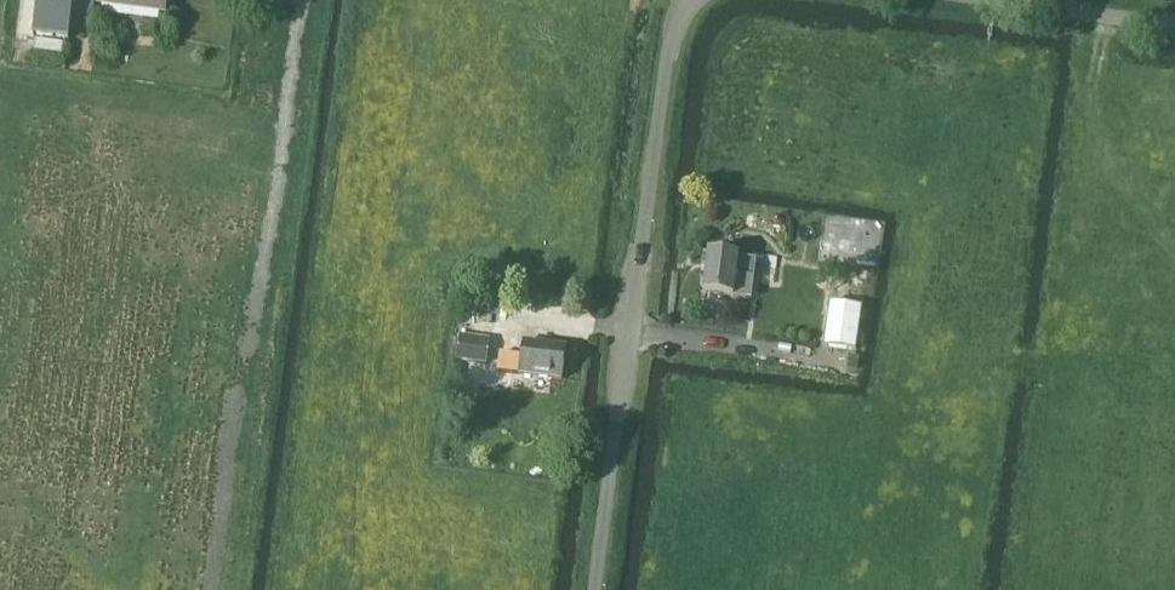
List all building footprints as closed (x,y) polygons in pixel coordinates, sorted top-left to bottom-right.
[(34,35),(70,40),(76,0),(39,0),(34,35)] [(167,0),(99,0),(98,5),(165,15),(167,0)] [(63,55),(64,43),(37,39),(35,51),(63,55)] [(752,299),(757,260),(739,258),(739,256),(710,252),(704,293),(752,299)] [(855,351),(862,308),(831,303),(825,347),(855,351)] [(488,364),(492,338),(461,335),(458,360),(488,364)] [(563,379),(567,347),(524,341),(520,373),(563,379)]
